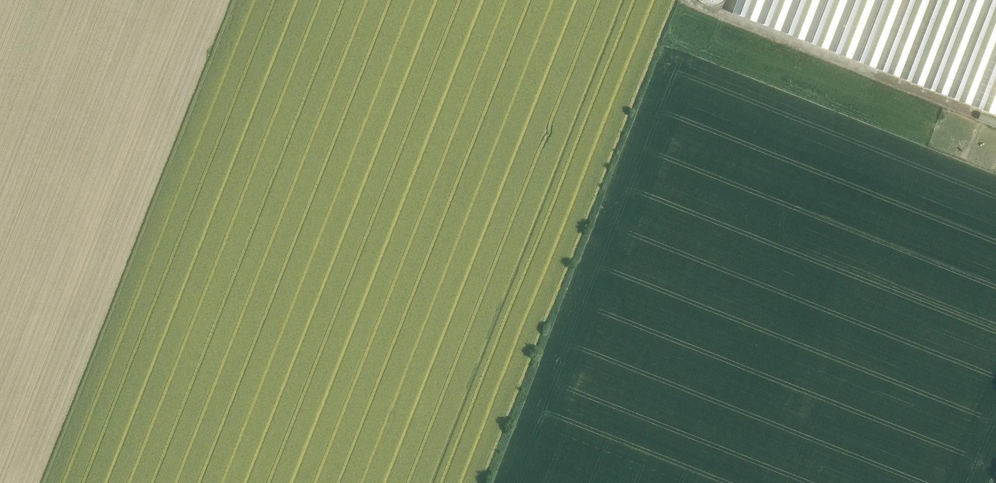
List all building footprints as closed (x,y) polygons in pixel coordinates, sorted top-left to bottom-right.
[(737,11),(995,113),(995,0),(742,0),(737,11)]
